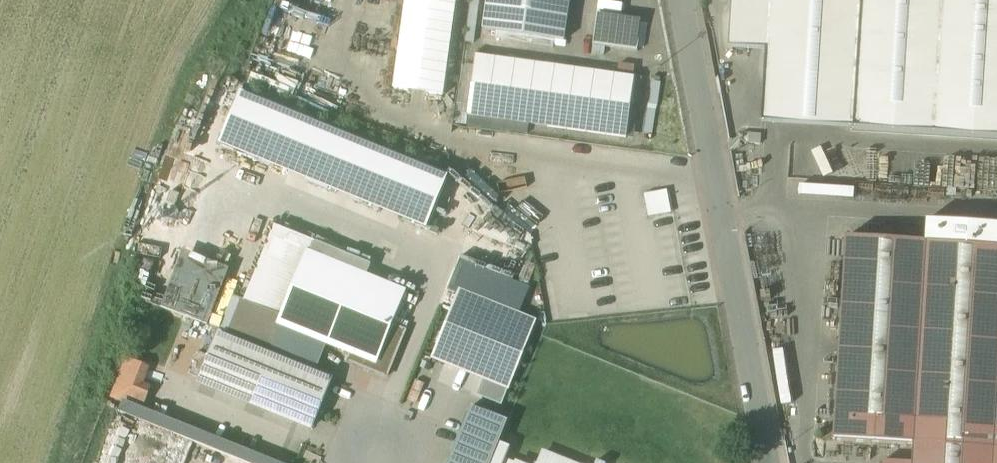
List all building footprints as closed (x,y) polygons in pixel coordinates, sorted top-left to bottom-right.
[(392,97),(444,104),(458,0),(405,0),(392,97)] [(478,28),(566,40),(572,0),(482,0),(478,28)] [(728,64),(764,71),(763,137),(996,152),(996,0),(731,0),(728,64)] [(642,19),(598,13),(593,45),(637,51),(642,19)] [(635,77),(475,55),(467,116),(626,137),(635,77)] [(243,96),(224,144),(425,225),(445,178),(243,96)] [(641,193),(646,217),(670,213),(665,188),(641,193)] [(271,226),(228,334),(269,349),(281,326),(374,363),(406,290),(310,253),(314,243),(271,226)] [(834,441),(912,446),(911,462),(996,462),(996,248),(847,238),(834,441)] [(203,325),(225,268),(178,250),(156,307),(203,325)] [(535,327),(459,296),(430,365),(507,396),(535,327)] [(328,378),(212,334),(191,388),(307,432),(328,378)] [(125,357),(109,393),(141,406),(150,385),(142,381),(148,367),(125,357)] [(476,412),(454,462),(493,462),(509,426),(476,412)] [(540,453),(536,462),(566,462),(540,453)]
